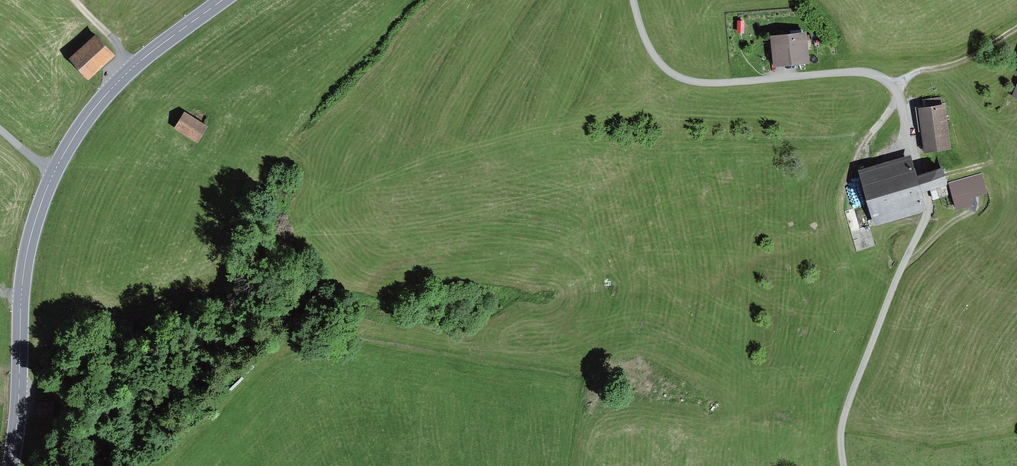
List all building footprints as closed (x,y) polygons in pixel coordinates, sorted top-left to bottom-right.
[(804,31),(769,36),(773,67),(808,62),(804,31)] [(114,57),(96,37),(70,61),(88,81),(114,57)] [(945,101),(919,104),(925,150),(951,146),(945,101)] [(214,128),(188,112),(178,127),(204,143),(214,128)] [(911,152),(859,166),(874,223),(920,211),(926,206),(921,187),(947,180),(942,163),(916,170),(911,152)] [(984,173),(950,183),(958,208),(991,197),(984,173)]
